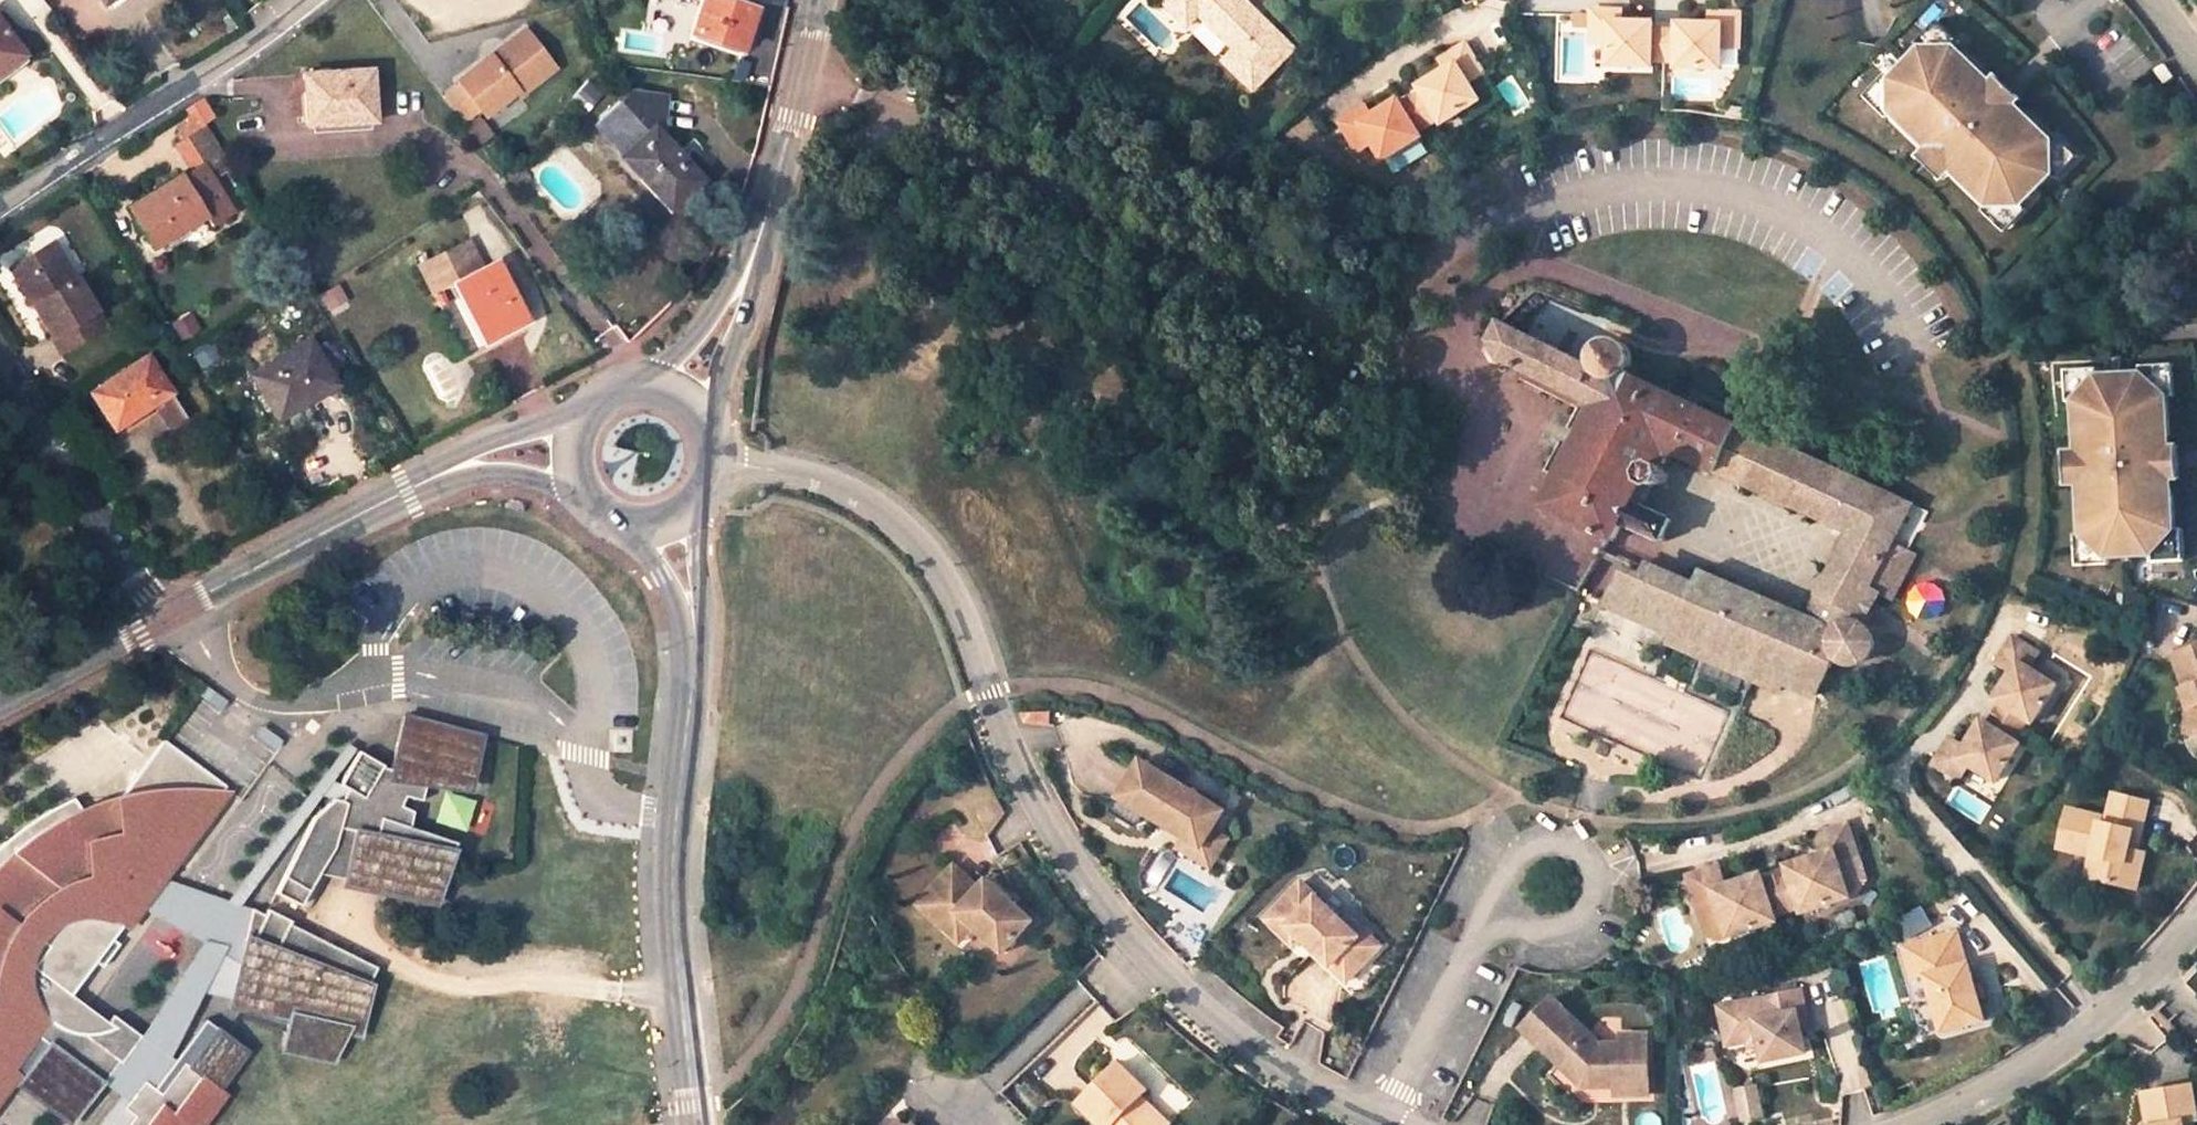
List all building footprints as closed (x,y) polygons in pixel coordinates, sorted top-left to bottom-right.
[(747,32),(748,28),(754,9),(730,2),(726,0),(701,0),(690,33),(696,35),(741,51),(742,47),(743,43),(744,39),(746,35),(747,32)] [(1186,3),(1212,28),(1246,61),(1235,73),(1267,104),(1306,60),(1243,0),(1188,0),(1186,3)] [(1212,28),(1186,3),(1174,15),(1200,40),(1212,28)] [(1590,18),(1591,4),(1573,3),(1573,17),(1590,18)] [(1652,31),(1652,23),(1653,20),(1621,19),(1622,6),(1591,4),(1590,18),(1589,39),(1608,40),(1607,60),(1651,63),(1651,53),(1664,54),(1675,54),(1674,63),(1719,66),(1720,45),(1738,45),(1740,11),(1710,10),(1710,23),(1677,21),(1677,24),(1676,33),(1665,32),(1652,31)] [(1920,38),(1960,40),(1965,34),(1939,8),(1915,31),(1920,38)] [(762,12),(754,9),(748,28),(756,31),(762,12)] [(1676,33),(1677,24),(1665,24),(1652,23),(1652,31),(1665,32),(1676,33)] [(19,51),(0,25),(0,66),(19,51)] [(525,30),(458,81),(459,82),(479,108),(485,116),(516,91),(519,96),(555,69),(525,30)] [(694,42),(739,57),(741,51),(696,35),(694,42)] [(1924,153),(1951,181),(1986,216),(2025,220),(2060,186),(2058,143),(2025,108),(1998,80),(1960,40),(1920,38),(1881,74),(1886,112),(1924,153)] [(1407,107),(1403,100),(1402,98),(1373,116),(1366,105),(1341,119),(1358,148),(1374,140),(1385,159),(1424,137),(1419,127),(1430,120),(1441,113),(1447,123),(1484,101),(1474,83),(1489,74),(1474,42),(1447,58),(1452,68),(1425,85),(1427,86),(1430,94),(1418,101),(1407,107)] [(27,61),(19,51),(0,66),(0,81),(27,61)] [(2159,94),(2183,78),(2169,59),(2146,75),(2159,94)] [(1852,92),(1879,120),(1886,112),(1881,74),(1875,69),(1852,92)] [(307,126),(342,124),(375,122),(375,113),(373,71),(313,74),(306,74),(304,75),(307,126)] [(1998,80),(2025,108),(2032,102),(2005,73),(1998,80)] [(479,108),(459,82),(442,96),(462,121),(479,108)] [(1427,86),(1414,94),(1403,100),(1407,107),(1418,101),(1430,94),(1427,86)] [(626,154),(621,159),(643,181),(649,177),(675,205),(703,179),(660,133),(666,127),(671,97),(641,90),(602,127),(626,154)] [(217,117),(203,98),(193,104),(205,125),(217,117)] [(209,171),(227,159),(222,151),(205,125),(193,104),(183,111),(190,122),(198,135),(187,141),(179,146),(194,171),(183,177),(182,175),(127,209),(148,244),(169,231),(173,237),(207,216),(213,225),(233,213),(209,171)] [(1743,107),(1727,104),(1725,114),(1741,117),(1743,107)] [(190,122),(180,129),(187,141),(198,135),(190,122)] [(2093,165),(2065,136),(2058,143),(2060,186),(2066,191),(2093,165)] [(1916,161),(1943,189),(1951,181),(1924,153),(1916,161)] [(649,177),(643,181),(670,210),(675,205),(649,177)] [(2025,220),(1986,216),(1979,222),(2006,250),(2031,226),(2025,220)] [(445,305),(468,352),(527,322),(490,248),(466,240),(455,218),(413,239),(438,293),(456,284),(462,297),(445,305)] [(148,244),(151,249),(173,237),(169,231),(148,244)] [(32,268),(17,278),(49,332),(60,352),(103,326),(54,243),(27,259),(32,268)] [(27,259),(11,268),(17,278),(32,268),(27,259)] [(322,296),(328,306),(337,300),(331,290),(322,296)] [(432,296),(438,307),(443,304),(438,293),(432,296)] [(1718,471),(1739,425),(1623,373),(1624,371),(1627,366),(1627,361),(1626,356),(1624,351),(1619,347),(1614,345),(1609,345),(1604,347),(1599,350),(1596,355),(1594,360),(1595,365),(1597,370),(1501,322),(1491,340),(1503,359),(1578,398),(1595,407),(1558,477),(1543,506),(1610,538),(1613,540),(1623,521),(1663,542),(1672,522),(1637,503),(1647,481),(1654,486),(1664,483),(1668,475),(1666,468),(1663,467),(1672,449),(1702,463),(1718,471)] [(779,341),(768,338),(764,349),(775,353),(779,341)] [(330,388),(335,385),(307,340),(253,374),(263,390),(261,392),(274,414),(294,402),(298,408),(319,395),(321,394),(324,392),(326,390),(330,388)] [(197,353),(205,367),(224,357),(215,342),(197,353)] [(2181,345),(2149,346),(2149,354),(2175,385),(2182,384),(2181,345)] [(2072,387),(2096,356),(2096,348),(2063,348),(2063,387),(2072,387)] [(2096,356),(2072,387),(2073,438),(2073,479),(2073,532),(2099,559),(2148,558),(2175,530),(2175,477),(2175,436),(2175,385),(2149,354),(2096,356)] [(167,426),(184,416),(148,359),(92,392),(113,426),(139,410),(142,409),(145,407),(148,405),(151,403),(152,402),(157,409),(167,426)] [(245,379),(273,424),(279,420),(274,414),(261,392),(263,390),(253,374),(245,379)] [(279,420),(281,425),(322,400),(319,395),(298,408),(294,402),(274,414),(279,420)] [(113,426),(118,433),(143,417),(139,410),(113,426)] [(1831,523),(1853,476),(1759,434),(1739,425),(1718,471),(1739,480),(1831,523)] [(2175,436),(2175,477),(2188,477),(2188,436),(2175,436)] [(2060,438),(2060,479),(2073,479),(2073,438),(2060,438)] [(1853,476),(1831,523),(1847,530),(1868,483),(1853,476)] [(1857,613),(1871,586),(1892,597),(1915,553),(1894,543),(1913,504),(1868,483),(1847,530),(1853,532),(1818,596),(1857,613)] [(2175,530),(2148,558),(2148,565),(2184,564),(2184,530),(2175,530)] [(2099,559),(2073,532),(2065,532),(2065,566),(2099,566),(2099,559)] [(1697,582),(1649,560),(1642,575),(1689,597),(1697,582)] [(1714,650),(1748,665),(1757,669),(1785,681),(1817,695),(1835,656),(1834,655),(1832,649),(1832,642),(1833,636),(1836,630),(1806,617),(1702,571),(1697,582),(1689,597),(1642,575),(1627,568),(1608,604),(1678,634),(1703,645),(1714,650)] [(1857,613),(1818,596),(1806,617),(1836,630),(1839,627),(1843,624),(1850,621),(1857,613)] [(1608,604),(1594,598),(1590,606),(1604,612),(1608,604)] [(1866,623),(1859,620),(1850,621),(1843,624),(1839,627),(1836,630),(1833,636),(1832,642),(1832,649),(1835,656),(1840,663),(1847,667),(1855,668),(1863,667),(1871,663),(1876,658),(1879,650),(1880,642),(1878,634),(1873,627),(1866,623)] [(1995,722),(1981,714),(1963,745),(1949,736),(1932,766),(1960,782),(1969,766),(2001,785),(2027,740),(2021,737),(2034,714),(2040,718),(2065,675),(2032,655),(2040,641),(2010,625),(1995,651),(2011,661),(1994,690),(2009,700),(1995,722)] [(1678,634),(1674,643),(1699,655),(1703,645),(1678,634)] [(1709,659),(1714,650),(1703,645),(1699,655),(1687,682),(1697,687),(1709,659)] [(1744,675),(1748,665),(1714,650),(1709,659),(1744,675)] [(2186,733),(2196,737),(2196,650),(2173,658),(2184,691),(2180,692),(2186,711),(2193,713),(2186,733)] [(1748,665),(1744,675),(1731,703),(1740,707),(1753,680),(1757,669),(1748,665)] [(1757,669),(1753,680),(1781,691),(1785,681),(1757,669)] [(2193,713),(2186,711),(2180,731),(2186,733),(2193,713)] [(356,750),(337,782),(346,786),(340,798),(332,796),(311,816),(273,892),(298,904),(319,874),(437,898),(453,841),(405,828),(408,812),(394,805),(398,796),(414,800),(419,777),(463,782),(475,734),(401,715),(387,769),(379,766),(380,765),(356,750)] [(340,744),(229,898),(240,903),(319,793),(330,778),(351,749),(340,744)] [(11,1077),(38,1041),(10,1021),(21,1005),(50,1024),(70,1037),(82,1037),(94,1035),(105,1032),(113,1028),(107,1024),(68,998),(92,964),(98,968),(114,946),(108,942),(133,908),(181,845),(187,849),(202,829),(195,824),(221,788),(161,746),(117,802),(102,821),(104,828),(95,840),(77,811),(72,802),(55,807),(38,814),(22,822),(9,830),(0,838),(0,1093),(11,1077)] [(1173,787),(1144,768),(1116,813),(1147,832),(1156,817),(1192,839),(1208,849),(1217,835),(1234,808),(1180,775),(1173,787)] [(330,778),(319,793),(332,796),(340,798),(346,786),(337,782),(330,778)] [(2110,857),(2105,881),(2141,890),(2149,855),(2130,851),(2134,833),(2142,835),(2150,802),(2116,794),(2109,825),(2104,824),(2106,816),(2074,809),(2066,847),(2098,855),(2110,857)] [(104,828),(102,821),(117,802),(114,801),(77,811),(95,840),(104,828)] [(1762,896),(1759,886),(1757,878),(1721,888),(1715,865),(1684,874),(1691,905),(1711,899),(1722,938),(1769,925),(1768,919),(1782,915),(1796,911),(1798,917),(1846,904),(1835,865),(1857,859),(1848,828),(1819,836),(1824,860),(1785,870),(1787,879),(1789,889),(1776,892),(1762,896)] [(1208,849),(1192,839),(1186,848),(1214,865),(1229,842),(1217,835),(1208,849)] [(2110,857),(2098,855),(2092,878),(2105,881),(2110,857)] [(1861,886),(1857,859),(1835,865),(1846,904),(1858,900),(1861,886)] [(957,919),(973,934),(976,932),(1002,958),(1033,927),(1032,926),(1040,917),(996,879),(988,888),(961,864),(917,910),(942,935),(950,928),(957,919)] [(165,871),(133,908),(201,943),(220,953),(239,962),(251,908),(240,903),(229,898),(165,871)] [(1789,889),(1787,879),(1774,882),(1759,886),(1762,896),(1776,892),(1789,889)] [(1285,929),(1281,934),(1296,948),(1302,941),(1331,968),(1337,962),(1353,976),(1379,947),(1363,933),(1365,930),(1349,916),(1344,921),(1302,883),(1272,917),(1285,929)] [(1711,899),(1691,905),(1701,944),(1722,938),(1711,899)] [(1899,918),(1907,933),(1929,922),(1922,907),(1899,918)] [(264,914),(251,908),(239,962),(231,998),(231,1001),(289,1014),(283,1044),(336,1056),(350,1026),(371,984),(368,983),(376,966),(289,923),(291,920),(267,908),(264,914)] [(1285,929),(1272,917),(1268,922),(1281,934),(1285,929)] [(957,919),(950,928),(965,942),(973,934),(957,919)] [(1913,940),(1922,974),(1936,1029),(1980,1017),(1975,995),(1972,982),(1966,962),(1961,963),(1953,930),(1913,940)] [(1899,943),(1908,977),(1922,974),(1913,940),(1899,943)] [(201,943),(141,1037),(171,1057),(202,991),(220,953),(201,943)] [(239,962),(220,953),(202,991),(231,998),(239,962)] [(1331,968),(1348,982),(1353,976),(1337,962),(1331,968)] [(1972,982),(1975,995),(1985,992),(1982,979),(1972,982)] [(372,985),(371,984),(350,1026),(359,1028),(372,985)] [(1798,1008),(1808,1006),(1804,989),(1722,1009),(1727,1027),(1747,1022),(1752,1044),(1763,1042),(1767,1058),(1807,1049),(1802,1027),(1798,1008)] [(1568,1054),(1590,1073),(1591,1084),(1611,1083),(1626,1083),(1626,1093),(1649,1092),(1647,1032),(1622,1033),(1622,1039),(1602,1040),(1555,997),(1525,1028),(1561,1061),(1568,1054)] [(10,1021),(38,1041),(50,1024),(21,1005),(10,1021)] [(1798,1008),(1802,1027),(1813,1025),(1808,1006),(1798,1008)] [(38,1041),(11,1077),(78,1123),(104,1085),(119,1063),(122,1065),(141,1037),(112,1017),(107,1024),(113,1028),(105,1032),(94,1035),(82,1037),(70,1037),(50,1024),(38,1041)] [(175,1061),(156,1089),(170,1098),(190,1069),(215,1084),(243,1044),(204,1018),(175,1061)] [(1747,1022),(1727,1027),(1732,1049),(1752,1044),(1747,1022)] [(141,1037),(122,1065),(119,1063),(104,1085),(122,1097),(104,1124),(132,1124),(137,1117),(126,1109),(145,1082),(156,1089),(175,1061),(171,1057),(141,1037)] [(1568,1054),(1561,1061),(1585,1084),(1591,1084),(1590,1073),(1568,1054)] [(1102,1124),(1173,1124),(1149,1101),(1156,1093),(1127,1066),(1085,1109),(1102,1124)] [(227,1091),(215,1084),(190,1069),(170,1098),(156,1089),(145,1082),(126,1109),(137,1117),(132,1124),(204,1124),(227,1091)] [(1732,1087),(1738,1122),(1764,1118),(1758,1082),(1732,1087)] [(1611,1083),(1611,1093),(1626,1093),(1626,1083),(1611,1083)] [(2186,1121),(2194,1121),(2190,1086),(2140,1092),(2143,1124),(2140,1124),(2187,1124),(2186,1121)]
